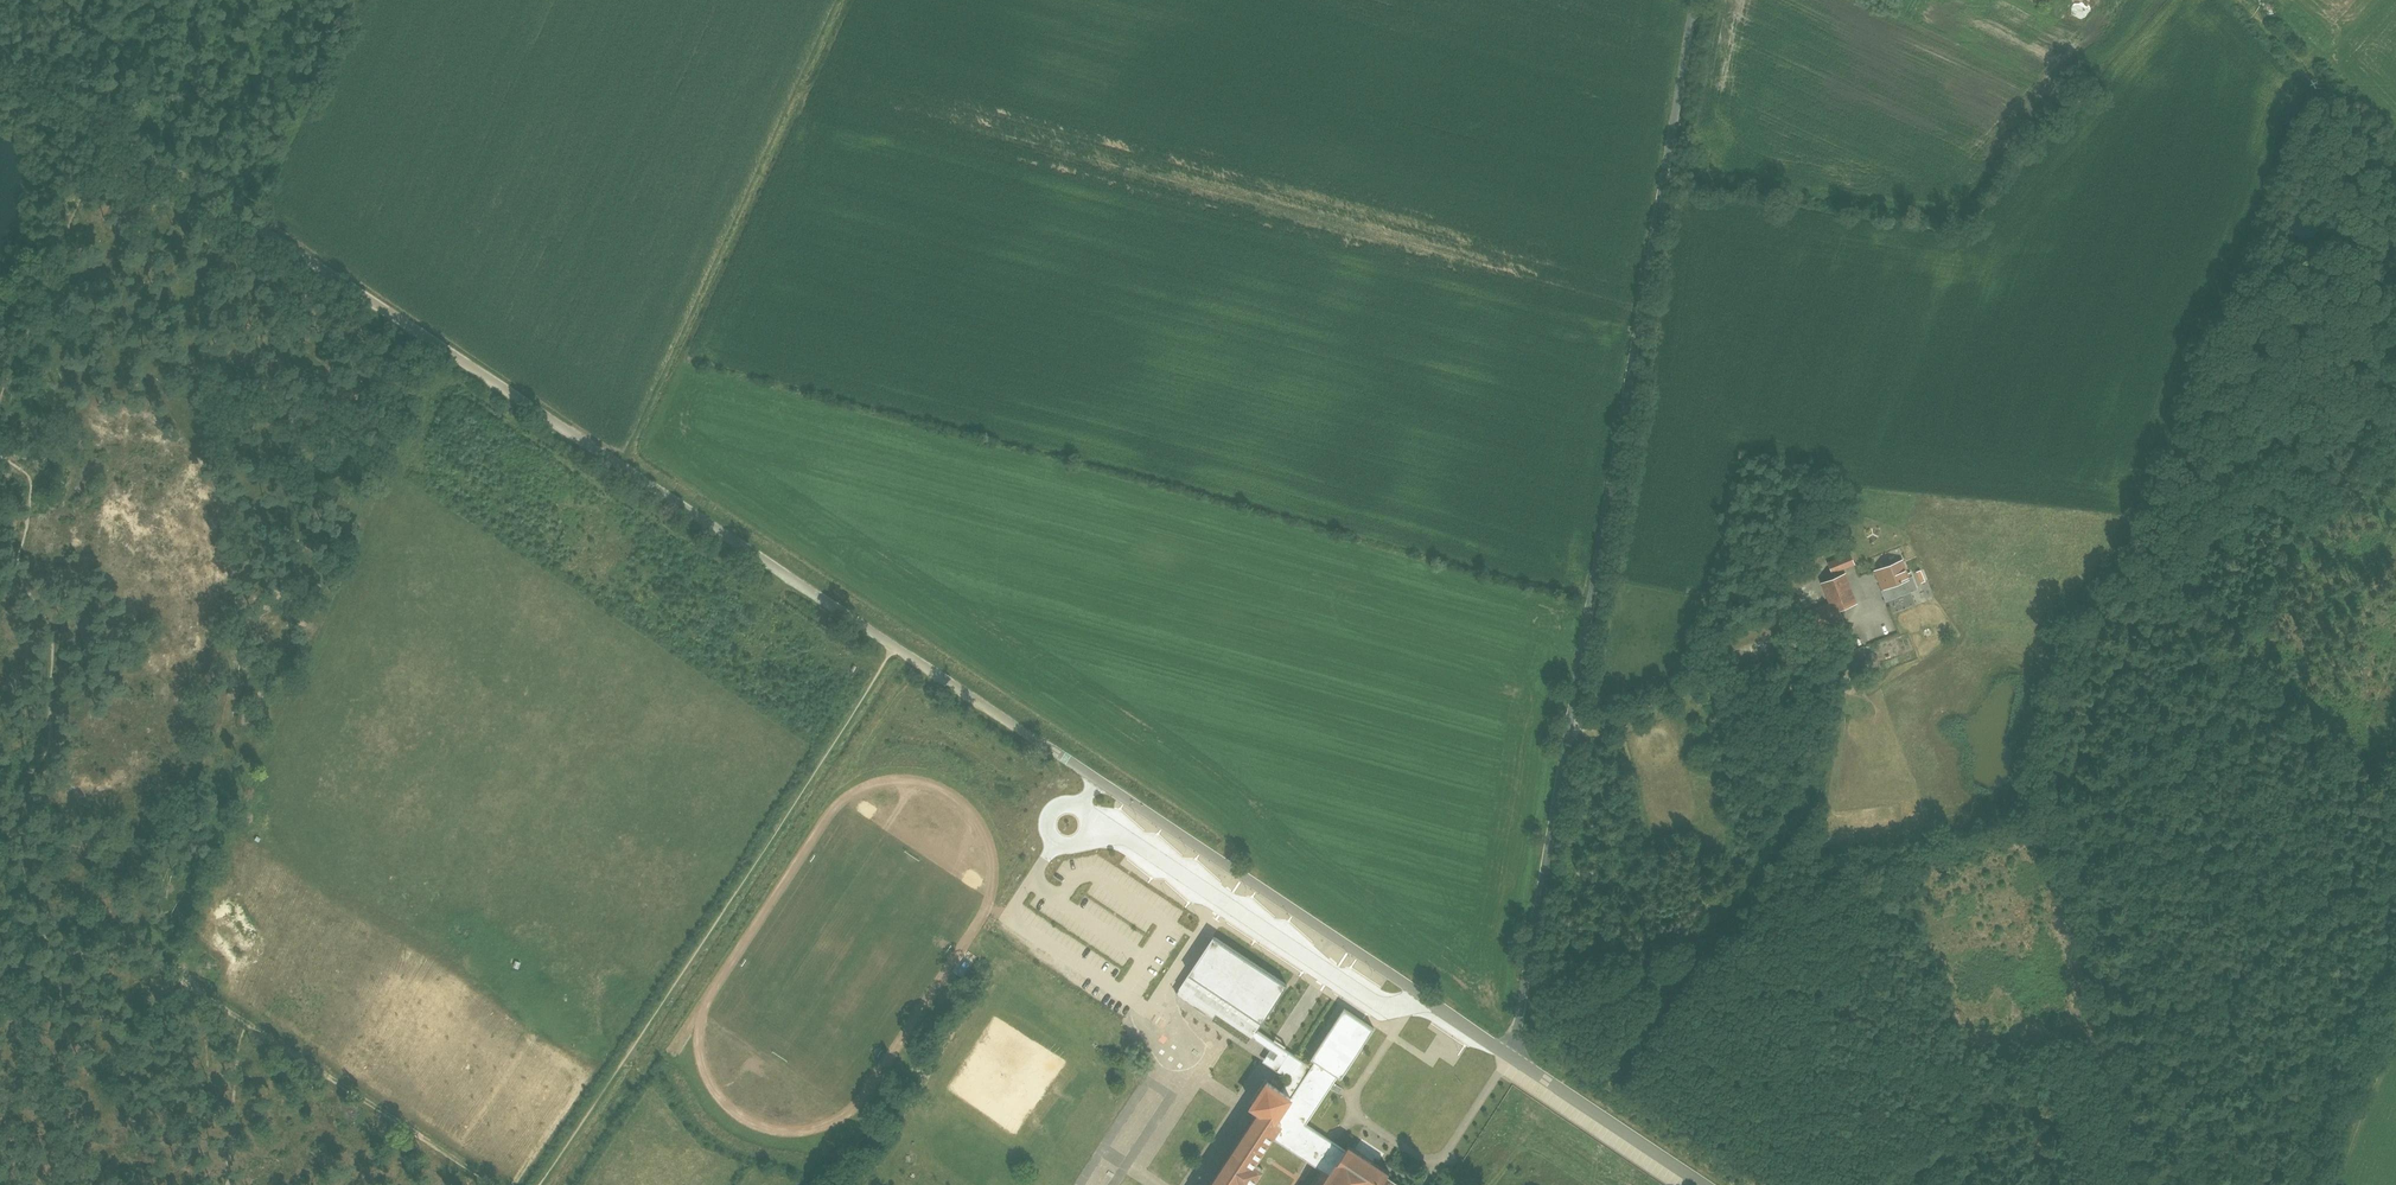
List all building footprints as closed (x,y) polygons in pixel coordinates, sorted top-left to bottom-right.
[(1827,564),(1832,577),(1855,568),(1850,555),(1827,564)] [(1874,572),(1886,605),(1918,593),(1913,579),(1909,580),(1903,561),(1874,572)] [(1840,615),(1858,608),(1846,575),(1820,585),(1828,607),(1806,615),(1813,634),(1843,622),(1840,615)] [(1883,642),(1866,647),(1871,661),(1911,649),(1908,640),(1901,642),(1900,639),(1894,641),(1896,648),(1886,651),(1883,642)] [(1816,650),(1795,657),(1799,670),(1821,663),(1816,650)] [(1384,1181),(1391,1171),(1373,1159),(1366,1155),(1355,1148),(1349,1144),(1343,1154),(1305,1129),(1333,1087),(1338,1079),(1340,1081),(1373,1031),(1344,1012),(1307,1068),(1275,1047),(1254,1034),(1286,985),(1213,937),(1174,996),(1213,1022),(1216,1017),(1251,1040),(1252,1039),(1271,1051),(1262,1065),(1289,1083),(1287,1087),(1266,1074),(1249,1100),(1258,1106),(1207,1184),(1253,1184),(1265,1166),(1257,1161),(1270,1142),(1325,1179),(1320,1184),(1390,1184),(1384,1181)] [(971,965),(966,961),(959,973),(963,976),(971,965)]
